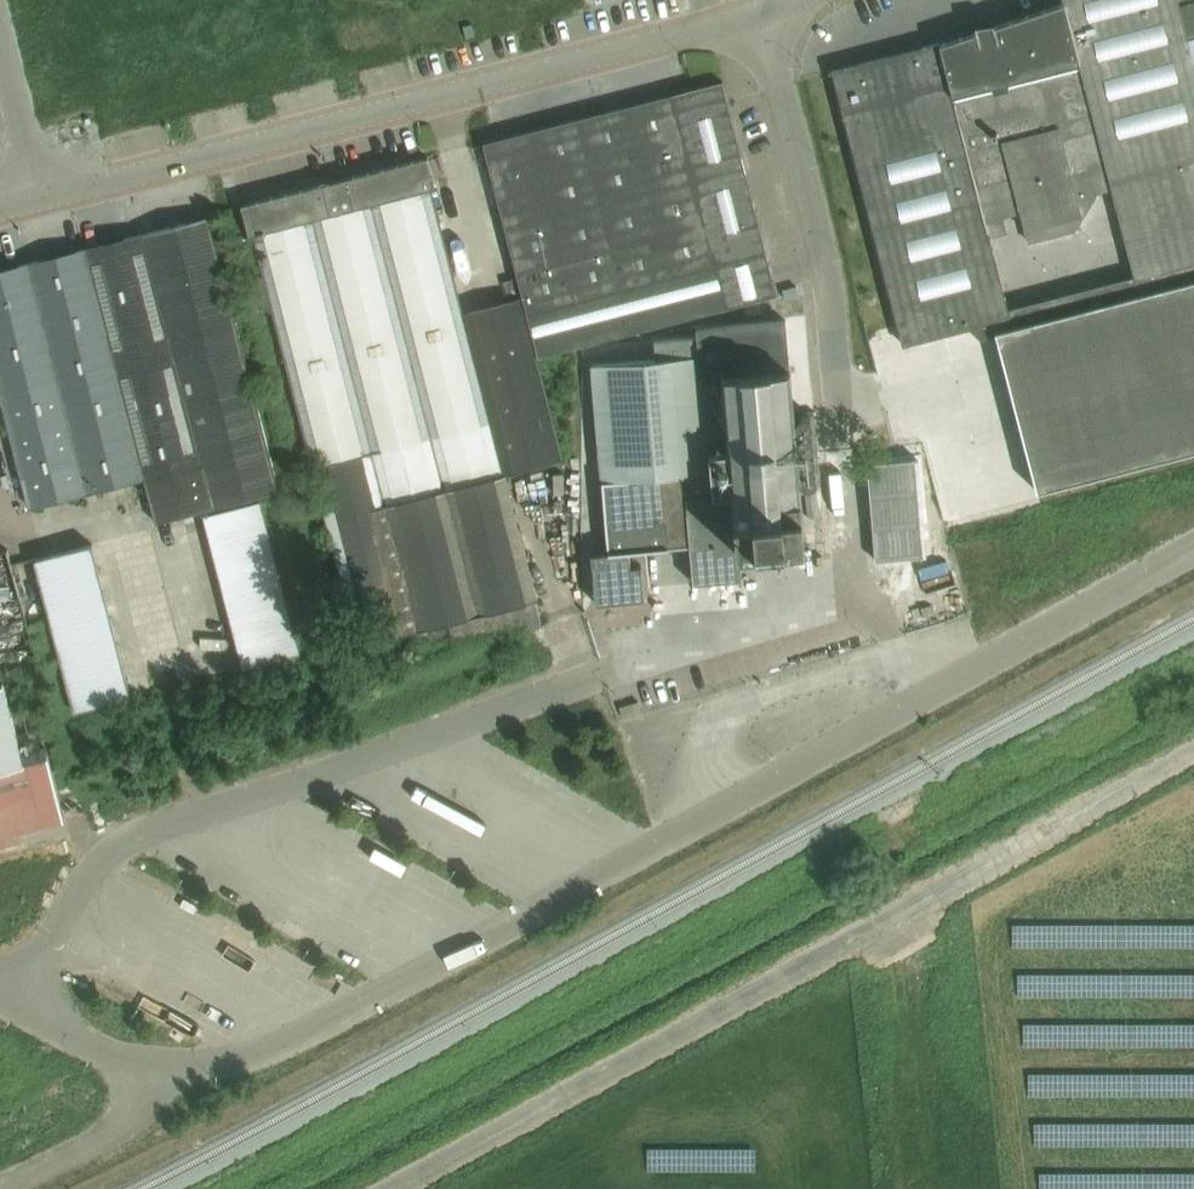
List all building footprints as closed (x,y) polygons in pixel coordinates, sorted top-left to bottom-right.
[(833,71),(898,323),(904,344),(979,324),(983,337),(996,333),(1037,491),(1193,450),(1193,0),(1064,0),(1065,2),(995,26),(994,22),(975,25),(976,32),(939,44),(939,43),(833,71)] [(427,157),(241,204),(249,235),(253,234),(263,276),(250,279),(258,310),(271,307),(359,648),(421,632),(425,647),(454,639),(450,624),(539,601),(506,475),(564,460),(538,356),(779,292),(777,286),(757,207),(729,100),(724,80),(485,143),(519,278),(505,282),(509,300),(462,312),(431,188),(435,187),(427,157)] [(278,490),(209,218),(0,271),(0,395),(28,505),(144,476),(155,521),(278,490)] [(609,550),(591,551),(596,601),(644,597),(641,560),(635,560),(634,548),(640,548),(690,544),(694,582),(742,578),(740,549),(806,544),(801,487),(822,485),(815,411),(794,413),(786,319),(698,327),(698,333),(653,337),(654,358),(594,363),(609,550)] [(209,543),(265,529),(258,503),(202,517),(209,543)] [(215,569),(271,554),(265,529),(209,543),(215,569)] [(40,586),(96,572),(89,546),(33,560),(40,586)] [(222,594),(278,580),(271,554),(215,569),(222,594)] [(47,612),(102,597),(96,572),(40,586),(47,612)] [(229,620),(284,606),(278,580),(222,594),(229,620)] [(53,637),(109,623),(102,597),(47,612),(53,637)] [(235,646),(291,631),(284,606),(229,620),(235,646)] [(60,663),(116,649),(109,623),(53,637),(60,663)] [(291,631),(235,646),(242,671),(298,657),(291,631)] [(66,689),(122,675),(116,649),(60,663),(66,689)] [(122,675),(66,689),(73,714),(129,700),(122,675)] [(65,814),(48,745),(21,751),(11,711),(3,682),(0,682),(0,830),(65,814)] [(1054,1138),(1054,1140),(1085,1141),(1085,1121),(1040,1121),(1040,1137),(1054,1138)] [(1127,1171),(1045,1171),(1045,1188),(1127,1188),(1127,1171)]
